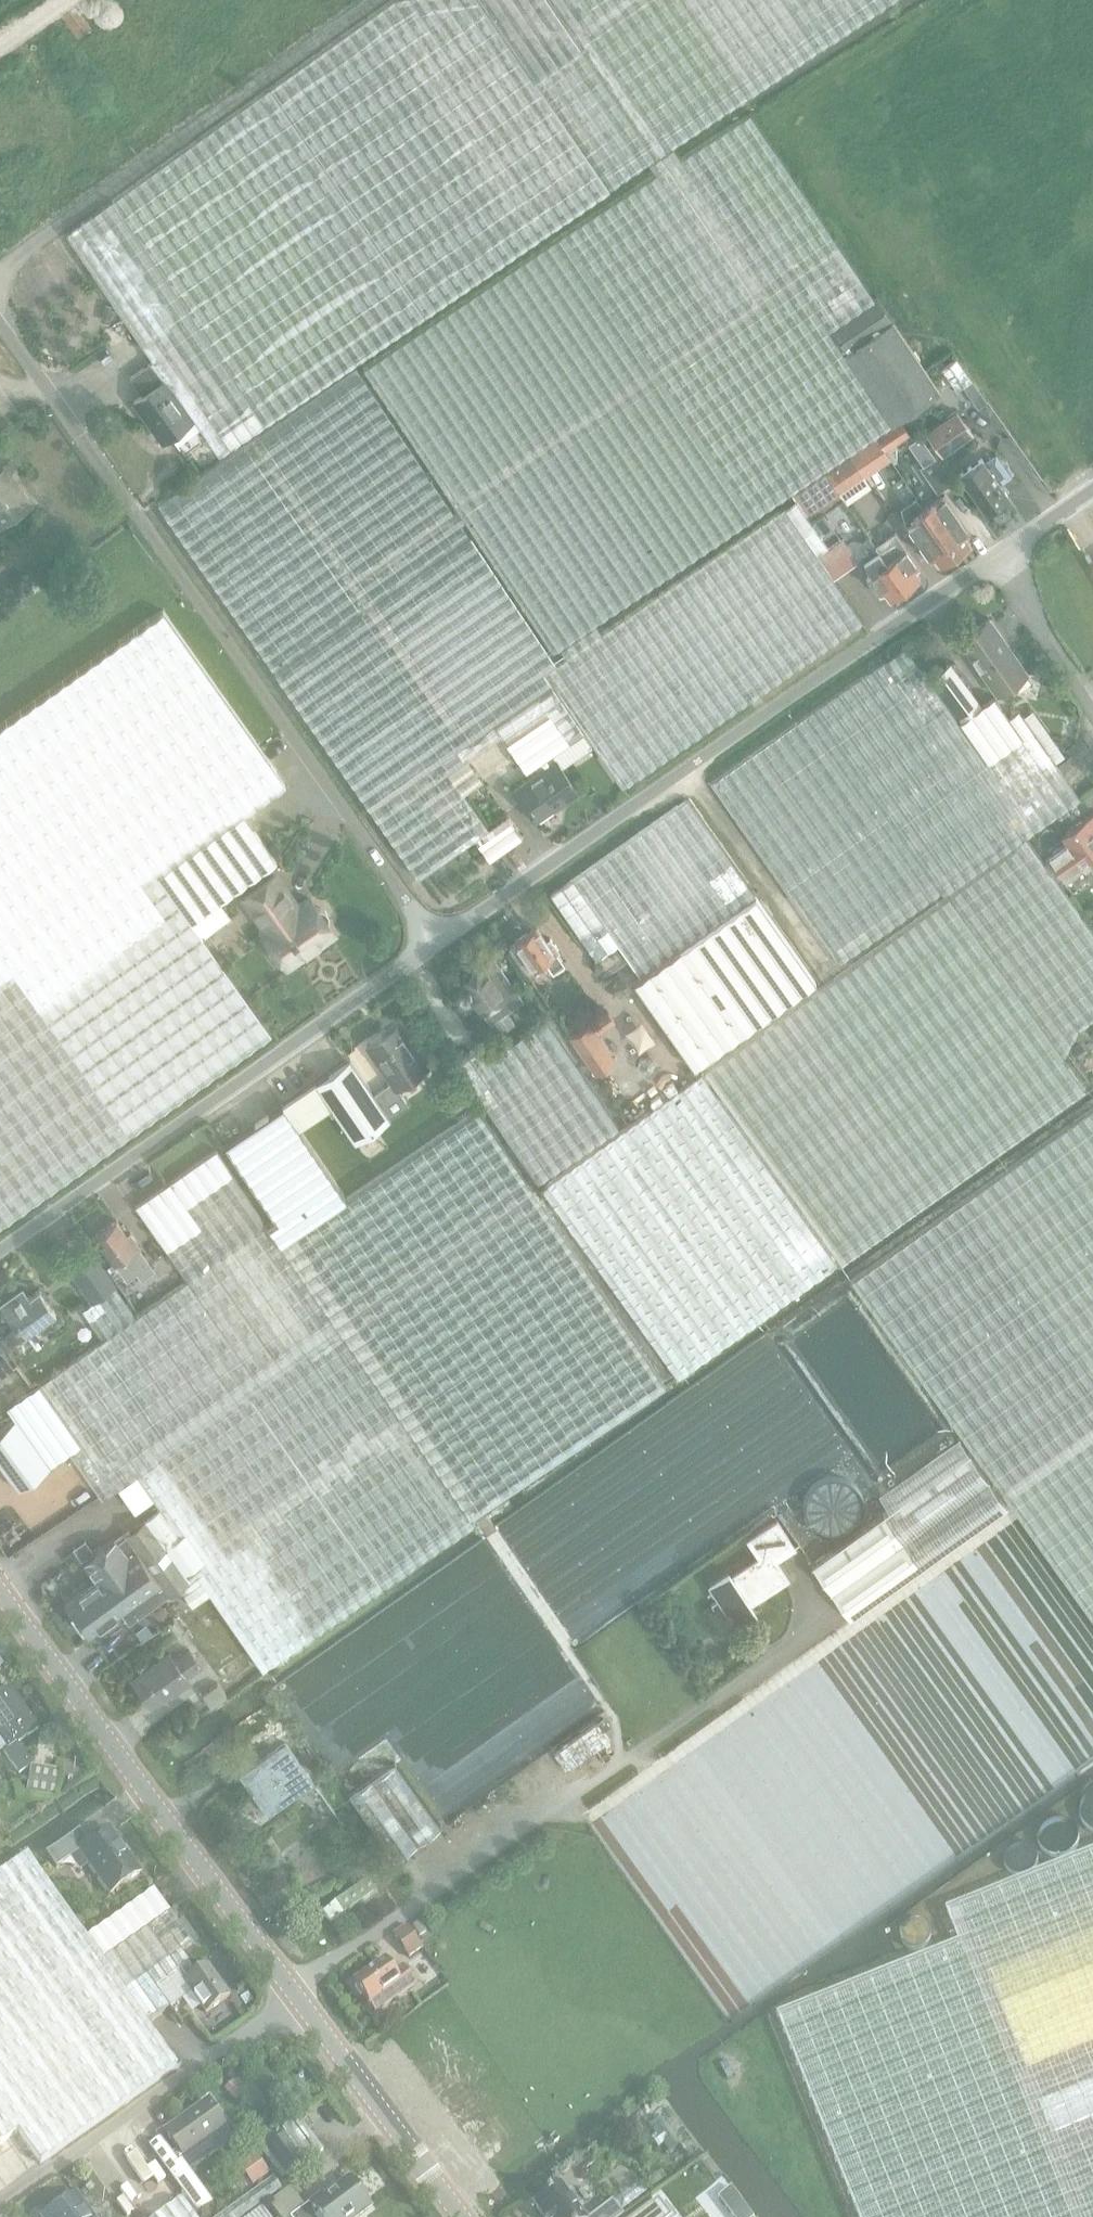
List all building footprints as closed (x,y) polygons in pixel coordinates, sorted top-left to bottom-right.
[(66,232),(154,359),(194,417),(219,454),(648,162),(672,146),(892,0),(388,0),(66,232)] [(656,173),(363,367),(457,509),(465,520),(552,650),(890,424),(827,329),(874,297),(749,112),(680,157),(672,146),(648,162),(656,173)] [(874,297),(827,329),(890,424),(940,391),(876,295),(874,297)] [(955,357),(941,367),(956,390),(962,385),(964,385),(971,379),(955,357)] [(154,359),(129,377),(142,394),(133,401),(143,414),(145,413),(164,439),(194,417),(154,359)] [(356,365),(157,503),(418,877),(473,838),(489,861),(522,838),(506,815),(488,827),(448,771),(501,733),(542,704),(568,740),(582,730),(543,674),(556,665),(461,523),(465,520),(457,509),(453,512),(356,365)] [(941,454),(971,433),(955,410),(925,431),(941,454)] [(900,420),(876,437),(885,450),(909,434),(900,420)] [(876,437),(849,455),(862,473),(864,476),(890,459),(885,450),(876,437)] [(970,468),(960,474),(984,510),(1006,496),(998,484),(1010,476),(995,453),(983,461),(982,460),(970,468)] [(849,455),(824,472),(837,490),(862,473),(849,455)] [(938,490),(953,480),(936,455),(921,465),(938,490)] [(31,502),(5,463),(0,467),(0,523),(31,502)] [(824,471),(791,493),(794,499),(807,517),(840,495),(837,490),(824,472),(824,471)] [(944,493),(923,508),(936,527),(954,554),(969,543),(965,536),(971,532),(944,493)] [(915,497),(900,507),(905,524),(930,560),(934,557),(939,564),(954,554),(936,527),(923,508),(915,497)] [(556,665),(543,674),(582,730),(593,745),(622,787),(862,621),(833,578),(816,554),(827,547),(810,522),(807,517),(794,499),(601,634),(595,625),(560,649),(566,658),(556,665)] [(894,532),(875,545),(905,588),(920,577),(915,570),(919,567),(894,532)] [(856,558),(855,559),(857,562),(879,594),(884,591),(889,599),(905,588),(875,545),(868,536),(862,540),(868,549),(856,558)] [(827,547),(816,554),(833,578),(857,562),(855,559),(856,558),(842,537),(827,547)] [(270,1033),(201,936),(191,922),(157,874),(242,814),(284,784),(162,611),(0,726),(0,1225),(270,1033)] [(991,620),(960,640),(996,695),(1026,675),(991,620)] [(715,779),(711,782),(838,963),(940,891),(942,893),(1079,798),(1054,762),(1034,734),(990,765),(929,679),(905,645),(715,779)] [(950,663),(929,679),(990,765),(1034,734),(1018,710),(1008,716),(993,696),(981,704),(950,663)] [(542,704),(501,733),(526,769),(534,764),(539,771),(556,759),(562,767),(593,745),(582,730),(568,740),(542,704)] [(539,771),(514,788),(535,819),(562,800),(563,802),(578,792),(562,767),(556,759),(539,771)] [(654,822),(550,895),(595,959),(617,943),(640,976),(755,896),(687,798),(654,822)] [(242,814),(157,874),(191,922),(201,936),(230,916),(220,901),(275,862),(242,814)] [(1070,889),(1089,875),(1083,866),(1092,859),(1092,814),(1062,836),(1066,842),(1046,856),(1070,889)] [(704,1070),(840,1261),(1084,1087),(1062,1056),(1077,1029),(1092,1017),(1092,931),(1027,839),(843,970),(704,1070)] [(272,876),(242,898),(265,930),(260,933),(267,943),(266,946),(266,951),(269,955),(274,957),(277,957),(284,967),(304,952),(307,956),(319,948),(316,944),(332,933),(325,923),(326,920),(326,915),(323,911),(318,909),(315,909),(308,899),(295,908),(272,876)] [(640,976),(633,981),(693,1067),(814,981),(755,896),(640,976)] [(513,943),(506,948),(524,974),(531,969),(544,960),(552,972),(563,964),(554,953),(557,951),(548,938),(544,941),(534,926),(512,942),(513,943)] [(504,1012),(521,1000),(493,959),(475,971),(473,969),(460,977),(462,980),(459,982),(479,1011),(479,1010),(487,1023),(489,1022),(497,1034),(512,1023),(504,1012)] [(569,1036),(594,1073),(615,1060),(597,1033),(614,1022),(605,1008),(588,1019),(590,1021),(569,1036)] [(491,1037),(455,1062),(537,1180),(618,1125),(544,1018),(510,1041),(505,1034),(494,1042),(491,1037)] [(390,1080),(372,1094),(388,1117),(408,1103),(396,1086),(425,1066),(396,1025),(367,1045),(390,1080)] [(365,1072),(378,1063),(363,1042),(350,1051),(365,1072)] [(653,1066),(653,1064),(653,1063),(653,1061),(651,1059),(649,1057),(647,1057),(645,1056),(643,1057),(641,1057),(640,1058),(639,1060),(638,1062),(638,1064),(638,1067),(639,1069),(640,1070),(642,1071),(643,1072),(645,1072),(647,1072),(649,1071),(651,1070),(653,1068),(653,1066)] [(388,1117),(372,1094),(348,1058),(281,1105),(298,1130),(331,1107),(354,1141),(388,1117)] [(704,1070),(541,1187),(678,1377),(840,1261),(704,1070)] [(255,1123),(224,1144),(276,1219),(267,1225),(470,1516),(478,1511),(664,1384),(644,1354),(476,1108),(345,1198),(298,1130),(281,1105),(255,1123)] [(851,1280),(1010,1503),(1092,1619),(1092,1107),(851,1280)] [(81,1354),(4,1407),(14,1420),(15,1419),(49,1466),(69,1452),(102,1498),(136,1475),(160,1509),(180,1536),(204,1569),(201,1571),(197,1574),(209,1593),(223,1612),(262,1668),(473,1521),(470,1516),(267,1225),(216,1150),(136,1206),(187,1279),(135,1316),(94,1256),(71,1271),(92,1302),(81,1309),(102,1339),(91,1347),(81,1354)] [(114,1221),(96,1234),(114,1261),(115,1260),(127,1277),(136,1271),(141,1279),(154,1270),(136,1246),(138,1245),(129,1232),(125,1236),(114,1221)] [(18,1293),(0,1306),(15,1327),(17,1326),(19,1324),(25,1333),(26,1332),(55,1312),(39,1289),(26,1298),(21,1297),(18,1293)] [(15,1327),(3,1335),(10,1346),(27,1334),(26,1332),(25,1333),(19,1324),(17,1326),(15,1327)] [(13,1367),(2,1351),(6,1349),(0,1341),(0,1376),(13,1367)] [(17,1488),(49,1466),(15,1419),(14,1420),(11,1422),(0,1430),(0,1465),(17,1488)] [(969,1453),(812,1565),(849,1617),(1006,1506),(969,1453)] [(145,1520),(126,1533),(169,1593),(170,1594),(179,1587),(191,1605),(209,1593),(197,1574),(201,1571),(204,1569),(180,1536),(160,1509),(145,1520)] [(773,1560),(793,1547),(776,1521),(746,1540),(758,1558),(729,1576),(727,1573),(710,1584),(736,1625),(753,1614),(746,1604),(785,1579),(773,1560)] [(100,1579),(66,1603),(88,1633),(120,1610),(129,1622),(168,1594),(169,1593),(126,1533),(87,1561),(100,1579)] [(146,1623),(135,1631),(142,1641),(153,1633),(146,1623)] [(185,1673),(200,1663),(190,1650),(176,1660),(169,1651),(133,1678),(152,1704),(175,1688),(177,1690),(190,1681),(185,1673)] [(737,2000),(1028,1820),(1046,1766),(1038,1752),(1070,1753),(1070,1741),(1059,1741),(1053,1731),(1068,1721),(1028,1708),(1019,1713),(1022,1718),(980,1717),(975,1720),(964,1702),(960,1715),(943,1715),(943,1653),(873,1652),(869,1664),(872,1669),(867,1669),(863,1681),(855,1670),(862,1651),(823,1651),(635,1767),(663,1777),(594,1820),(600,1822),(717,2009),(737,2016),(737,2000)] [(210,1705),(226,1694),(217,1683),(202,1694),(210,1705)] [(9,1749),(4,1752),(19,1774),(30,1766),(16,1745),(37,1730),(8,1687),(0,1693),(0,1736),(9,1749)] [(603,1717),(553,1753),(566,1771),(609,1739),(602,1730),(609,1725),(604,1717),(603,1717)] [(389,1742),(342,1776),(353,1790),(399,1756),(389,1742)] [(268,1812),(311,1781),(284,1743),(241,1774),(268,1812)] [(394,1762),(349,1794),(396,1859),(419,1843),(441,1827),(394,1762)] [(1079,1837),(1079,1836),(1078,1832),(1077,1827),(1072,1821),(1067,1817),(1062,1815),(1058,1815),(1051,1816),(1047,1817),(1042,1821),(1038,1827),(1036,1835),(1037,1842),(1039,1846),(1041,1850),(1047,1855),(1052,1857),(1056,1857),(1065,1856),(1072,1852),(1076,1846),(1078,1842),(1079,1837)] [(80,1852),(111,1895),(141,1874),(109,1830),(89,1844),(80,1831),(46,1855),(56,1869),(80,1852)] [(778,2017),(858,2216),(1092,2216),(1092,1853),(947,1911),(960,1944),(778,2017)] [(18,2179),(108,2115),(175,2068),(161,2045),(146,2023),(87,1939),(70,1916),(27,1856),(0,1875),(0,2155),(18,2179)] [(64,1878),(60,1881),(67,1890),(71,1887),(64,1878)] [(335,1904),(322,1914),(328,1923),(343,1915),(379,1891),(371,1879),(335,1904)] [(185,1981),(195,1973),(179,1952),(192,1944),(155,1891),(87,1939),(146,2023),(169,2007),(173,2004),(184,2020),(203,2007),(185,1981)] [(419,1922),(412,1926),(419,1936),(426,1932),(419,1922)] [(406,1925),(391,1935),(407,1959),(422,1949),(406,1925)] [(374,2012),(414,1984),(402,1966),(394,1973),(384,1960),(353,1982),(374,2012)] [(185,1981),(203,2007),(208,2013),(230,1997),(207,1965),(195,1973),(185,1981)] [(160,2138),(149,2146),(197,2214),(212,2203),(182,2161),(183,2160),(226,2130),(206,2101),(163,2131),(177,2151),(171,2155),(160,2138)] [(660,2118),(650,2126),(657,2135),(651,2139),(658,2148),(663,2144),(669,2152),(680,2144),(660,2118)] [(285,2134),(266,2149),(287,2177),(306,2163),(285,2134)] [(254,2153),(238,2165),(253,2187),(270,2174),(254,2153)] [(661,2171),(647,2181),(652,2188),(666,2178),(661,2171)] [(219,2216),(244,2216),(281,2190),(272,2178),(219,2216)] [(269,2203),(279,2216),(356,2216),(369,2207),(348,2179),(323,2198),(321,2195),(304,2208),(289,2188),(269,2203)] [(533,2204),(543,2216),(585,2216),(560,2184),(533,2204)] [(71,2198),(44,2216),(84,2216),(71,2198)] [(725,2208),(732,2216),(752,2216),(738,2198),(725,2208)] [(623,2215),(612,2200),(589,2216),(620,2216),(623,2215)] [(634,2216),(671,2216),(657,2200),(634,2216)] [(182,2202),(160,2216),(193,2216),(182,2202)] [(248,2216),(269,2216),(262,2207),(248,2216)]
